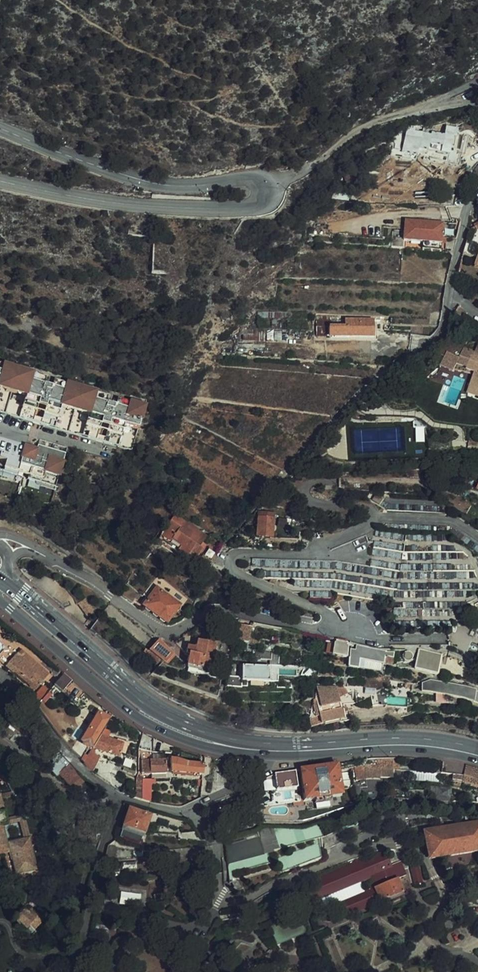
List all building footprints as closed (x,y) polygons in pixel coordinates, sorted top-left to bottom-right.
[(422,130),(417,153),(448,160),(452,143),(450,142),(452,135),(457,136),(459,125),(447,123),(444,133),(432,130),(431,132),(422,130)] [(414,163),(417,153),(422,130),(407,126),(399,155),(409,158),(408,162),(414,163)] [(473,181),(467,178),(461,188),(463,189),(462,191),(466,194),(473,181)] [(442,245),(443,238),(444,225),(408,221),(406,232),(397,232),(396,247),(405,248),(406,241),(423,243),(423,249),(442,251),(442,245)] [(289,239),(290,247),(306,245),(304,239),(289,239)] [(464,317),(458,312),(454,316),(460,322),(464,317)] [(344,327),(345,316),(317,315),(316,337),(328,337),(329,327),(344,327)] [(372,317),(345,316),(344,327),(329,327),(328,337),(374,337),(374,330),(376,329),(376,321),(372,321),(372,317)] [(280,337),(281,330),(244,328),(244,340),(264,342),(265,336),(280,337)] [(474,353),(462,349),(458,360),(444,355),(439,369),(453,374),(456,366),(465,370),(465,369),(477,373),(472,390),(477,391),(477,342),(474,353)] [(0,366),(0,410),(134,449),(146,409),(0,366)] [(465,370),(464,373),(472,376),(466,394),(477,397),(477,391),(472,390),(477,373),(465,369),(465,370)] [(29,477),(29,480),(56,489),(67,453),(40,445),(39,450),(0,438),(0,472),(18,477),(19,474),(21,467),(31,470),(29,477)] [(19,474),(29,477),(31,470),(21,467),(19,474)] [(196,560),(202,551),(198,548),(201,544),(207,537),(175,514),(166,526),(177,533),(172,540),(180,546),(177,550),(187,556),(188,554),(196,560)] [(273,538),(275,519),(258,518),(257,537),(273,538)] [(176,551),(177,550),(180,546),(172,540),(177,533),(166,526),(158,538),(176,551)] [(137,563),(141,558),(129,549),(125,555),(137,563)] [(210,562),(203,557),(198,564),(206,569),(210,562)] [(331,596),(386,597),(386,573),(371,573),(357,573),(357,561),(253,559),(253,566),(264,566),(263,579),(298,579),(298,586),(311,587),(310,597),(331,597),(331,596)] [(158,587),(145,605),(167,622),(181,605),(158,587)] [(80,602),(89,616),(94,612),(84,599),(80,602)] [(0,624),(0,625),(0,635),(11,644),(17,638),(0,624)] [(252,627),(239,624),(236,641),(249,643),(252,627)] [(199,671),(217,674),(220,662),(213,660),(216,638),(209,636),(207,642),(197,641),(196,648),(188,646),(186,654),(189,654),(187,666),(200,668),(199,671)] [(349,643),(337,640),(332,655),(347,658),(349,645),(348,645),(349,643)] [(174,656),(157,641),(149,650),(166,666),(174,656)] [(385,665),(387,654),(361,648),(360,652),(352,650),(348,668),(358,670),(360,660),(385,665)] [(410,651),(408,651),(406,651),(403,654),(402,659),(406,662),(411,662),(413,658),(413,654),(410,651)] [(442,657),(420,651),(415,669),(437,675),(442,657)] [(271,660),(271,653),(261,652),(261,659),(271,660)] [(3,663),(8,667),(16,659),(12,655),(3,663)] [(463,663),(449,658),(444,671),(467,679),(471,669),(462,666),(463,663)] [(8,667),(35,691),(40,686),(43,682),(16,659),(8,667)] [(243,677),(242,680),(269,682),(269,680),(278,681),(278,674),(298,674),(298,666),(273,665),(272,668),(269,668),(269,667),(243,665),(243,677)] [(228,676),(226,686),(242,687),(242,680),(243,677),(228,676)] [(71,683),(64,677),(55,688),(63,694),(71,683)] [(382,679),(365,678),(365,688),(381,689),(382,679)] [(432,692),(433,681),(424,684),(422,692),(432,692)] [(477,691),(433,681),(432,692),(440,694),(449,696),(475,702),(477,691)] [(85,695),(71,683),(63,694),(76,705),(85,695)] [(35,691),(30,697),(38,707),(49,695),(40,686),(35,691)] [(311,719),(319,717),(320,724),(343,720),(338,694),(337,690),(315,694),(311,719)] [(447,704),(449,696),(440,694),(438,702),(447,704)] [(82,741),(93,748),(99,737),(110,719),(99,712),(82,741)] [(320,724),(319,717),(311,719),(312,727),(320,724)] [(85,765),(94,773),(101,759),(94,754),(97,749),(118,756),(120,751),(123,744),(120,743),(99,737),(93,748),(85,765)] [(123,744),(120,751),(126,753),(128,742),(121,740),(120,743),(123,744)] [(150,759),(151,774),(165,773),(165,758),(154,759),(150,759)] [(171,772),(203,774),(204,764),(187,763),(177,758),(171,758),(171,772)] [(142,779),(150,779),(151,774),(150,759),(143,759),(143,773),(142,779)] [(77,772),(66,760),(57,770),(61,773),(59,775),(72,787),(83,776),(77,772)] [(363,765),(356,767),(357,779),(380,779),(381,777),(393,777),(395,761),(380,760),(380,765),(363,765)] [(341,795),(337,765),(301,769),(305,800),(341,795)] [(462,781),(471,785),(477,788),(477,771),(467,767),(462,781)] [(295,771),(275,773),(276,789),(297,787),(295,771)] [(150,779),(142,779),(142,791),(141,799),(146,801),(149,802),(149,783),(151,783),(151,779),(150,779)] [(28,838),(23,839),(19,822),(8,825),(6,821),(21,817),(18,802),(2,806),(0,797),(0,855),(3,855),(9,853),(16,875),(22,874),(37,870),(28,838)] [(140,844),(150,816),(131,808),(120,837),(140,844)] [(360,813),(340,821),(342,829),(363,822),(360,813)] [(28,838),(23,816),(21,817),(6,821),(8,825),(19,822),(23,839),(28,838)] [(322,835),(319,823),(309,827),(282,826),(243,832),(229,840),(226,846),(228,865),(247,860),(250,868),(269,863),(265,849),(322,835)] [(431,856),(477,848),(477,824),(427,833),(431,856)] [(338,831),(322,837),(324,850),(342,842),(338,831)] [(109,847),(108,853),(107,860),(117,862),(143,857),(143,851),(109,847)] [(380,901),(404,891),(398,878),(407,875),(401,860),(391,865),(385,849),(305,880),(314,901),(344,889),(348,898),(365,891),(362,883),(371,879),(375,887),(380,901)] [(9,853),(3,855),(11,880),(23,877),(22,874),(16,875),(9,853)] [(417,885),(424,882),(418,867),(411,870),(417,885)] [(333,920),(380,901),(375,887),(365,891),(348,898),(326,907),(323,912),(325,919),(333,920)] [(110,906),(147,906),(147,888),(110,888),(110,906)] [(405,895),(404,891),(380,901),(382,904),(405,895)] [(130,916),(131,910),(118,908),(117,914),(130,916)] [(28,914),(24,910),(16,919),(13,922),(24,933),(27,929),(32,934),(43,922),(30,911),(28,914)] [(148,923),(149,916),(135,914),(134,921),(148,923)] [(153,935),(151,929),(139,933),(141,939),(153,935)] [(103,944),(96,943),(94,956),(100,958),(103,944)] [(239,971),(244,971),(252,966),(243,953),(232,961),(239,971)] [(176,964),(170,971),(185,971),(176,964)]
